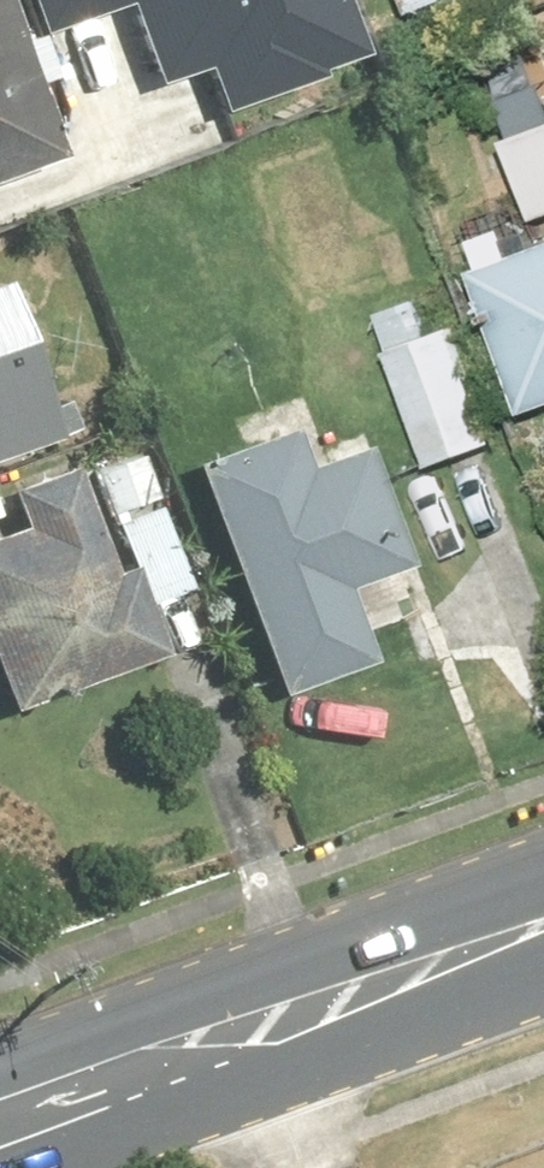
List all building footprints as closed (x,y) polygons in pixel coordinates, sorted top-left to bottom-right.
[(69,146),(16,0),(0,0),(0,171),(69,146)] [(167,74),(222,54),(233,85),(368,36),(355,0),(141,0),(167,74)] [(423,8),(446,0),(420,0),(423,8)] [(520,116),(543,198),(543,109),(520,116)] [(540,420),(543,419),(543,230),(489,246),(540,420)] [(0,276),(0,455),(73,434),(24,269),(0,276)] [(384,302),(432,467),(511,444),(463,279),(384,302)] [(308,404),(197,436),(275,700),(446,651),(385,443),(325,460),(308,404)] [(6,701),(166,655),(107,453),(9,482),(19,516),(0,522),(0,679),(6,701)]
